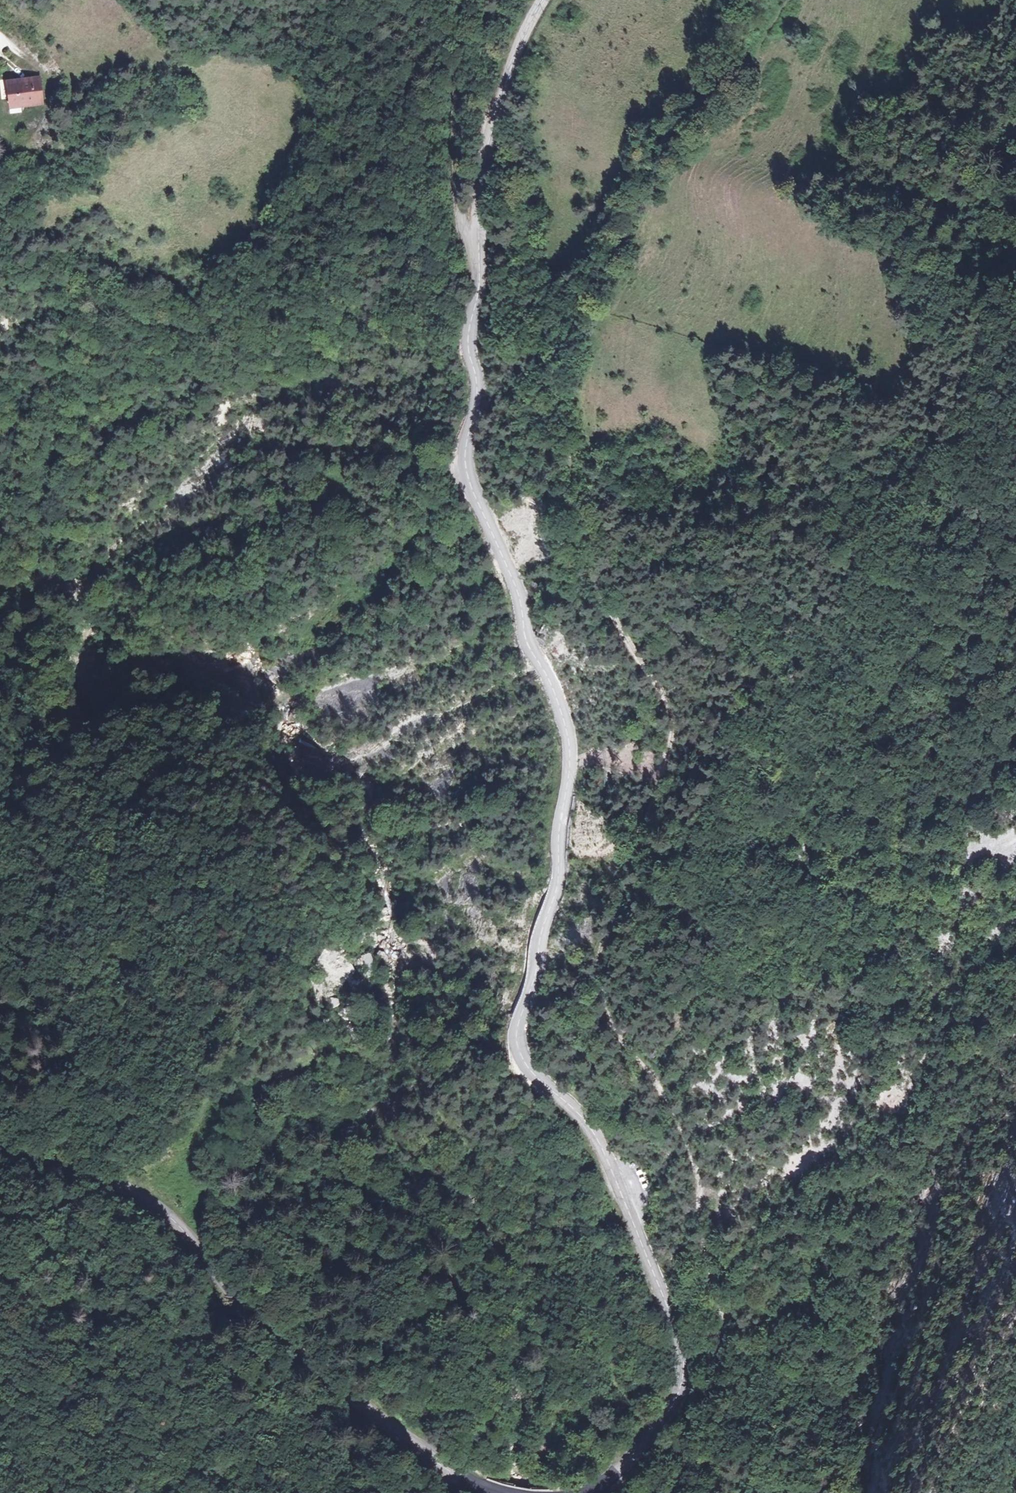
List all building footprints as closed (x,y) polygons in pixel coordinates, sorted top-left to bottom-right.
[(16,115),(38,112),(35,87),(4,91),(7,116),(16,115)] [(362,953),(363,974),(372,974),(371,952),(362,953)]
